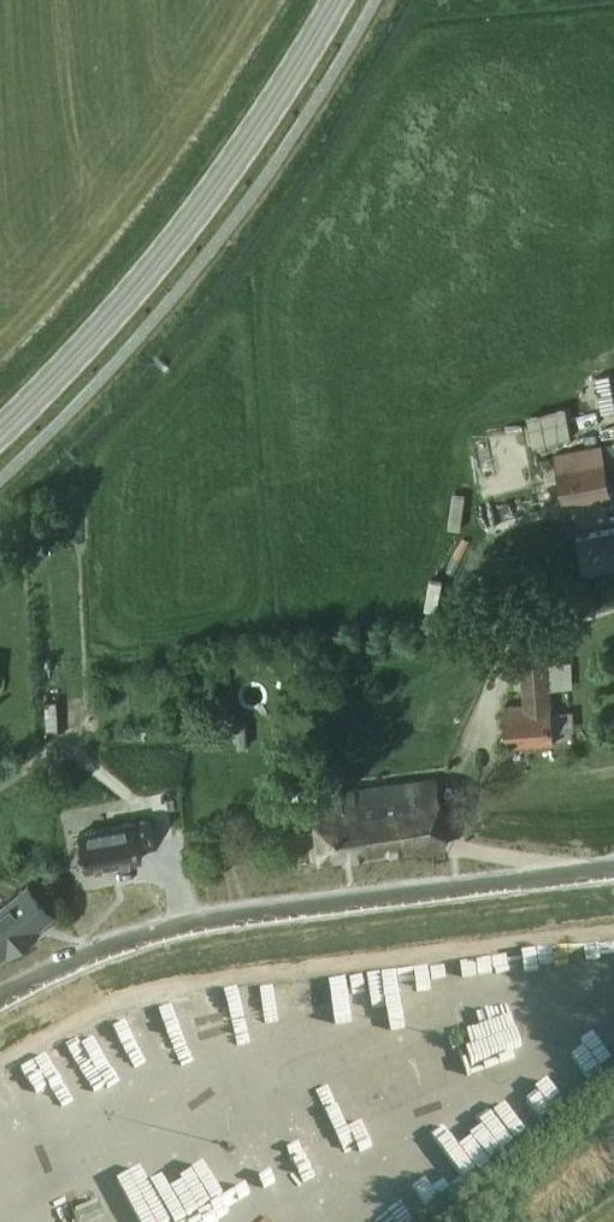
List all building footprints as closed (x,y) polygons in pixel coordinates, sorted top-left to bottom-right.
[(602,445),(556,454),(565,502),(611,494),(602,445)] [(578,536),(585,571),(613,565),(613,529),(578,536)] [(452,563),(466,538),(456,532),(442,558),(452,563)] [(439,607),(445,580),(433,577),(427,605),(439,607)] [(553,744),(548,663),(521,665),(524,710),(503,712),(506,748),(553,744)] [(423,780),(343,791),(342,780),(310,784),(321,863),(432,848),(423,780)] [(140,845),(154,842),(150,821),(79,833),(86,869),(143,859),(140,845)] [(0,911),(0,955),(8,949),(11,953),(39,930),(36,927),(52,914),(30,887),(0,911)] [(569,933),(425,943),(426,960),(510,955),(511,967),(546,964),(544,940),(569,939),(569,933)] [(180,976),(181,986),(215,983),(214,973),(180,976)] [(547,1084),(538,1091),(551,1107),(612,1061),(595,1039),(556,1068),(547,1056),(534,1066),(547,1084)] [(521,1128),(509,1115),(499,1123),(480,1102),(456,1125),(488,1159),(521,1128)] [(236,1190),(205,1131),(189,1139),(195,1151),(170,1165),(167,1159),(138,1174),(163,1221),(175,1221),(236,1190)] [(419,1148),(435,1167),(425,1175),(440,1193),(464,1173),(433,1136),(419,1148)] [(246,1214),(260,1207),(268,1221),(284,1221),(264,1183),(237,1196),(246,1214)]
